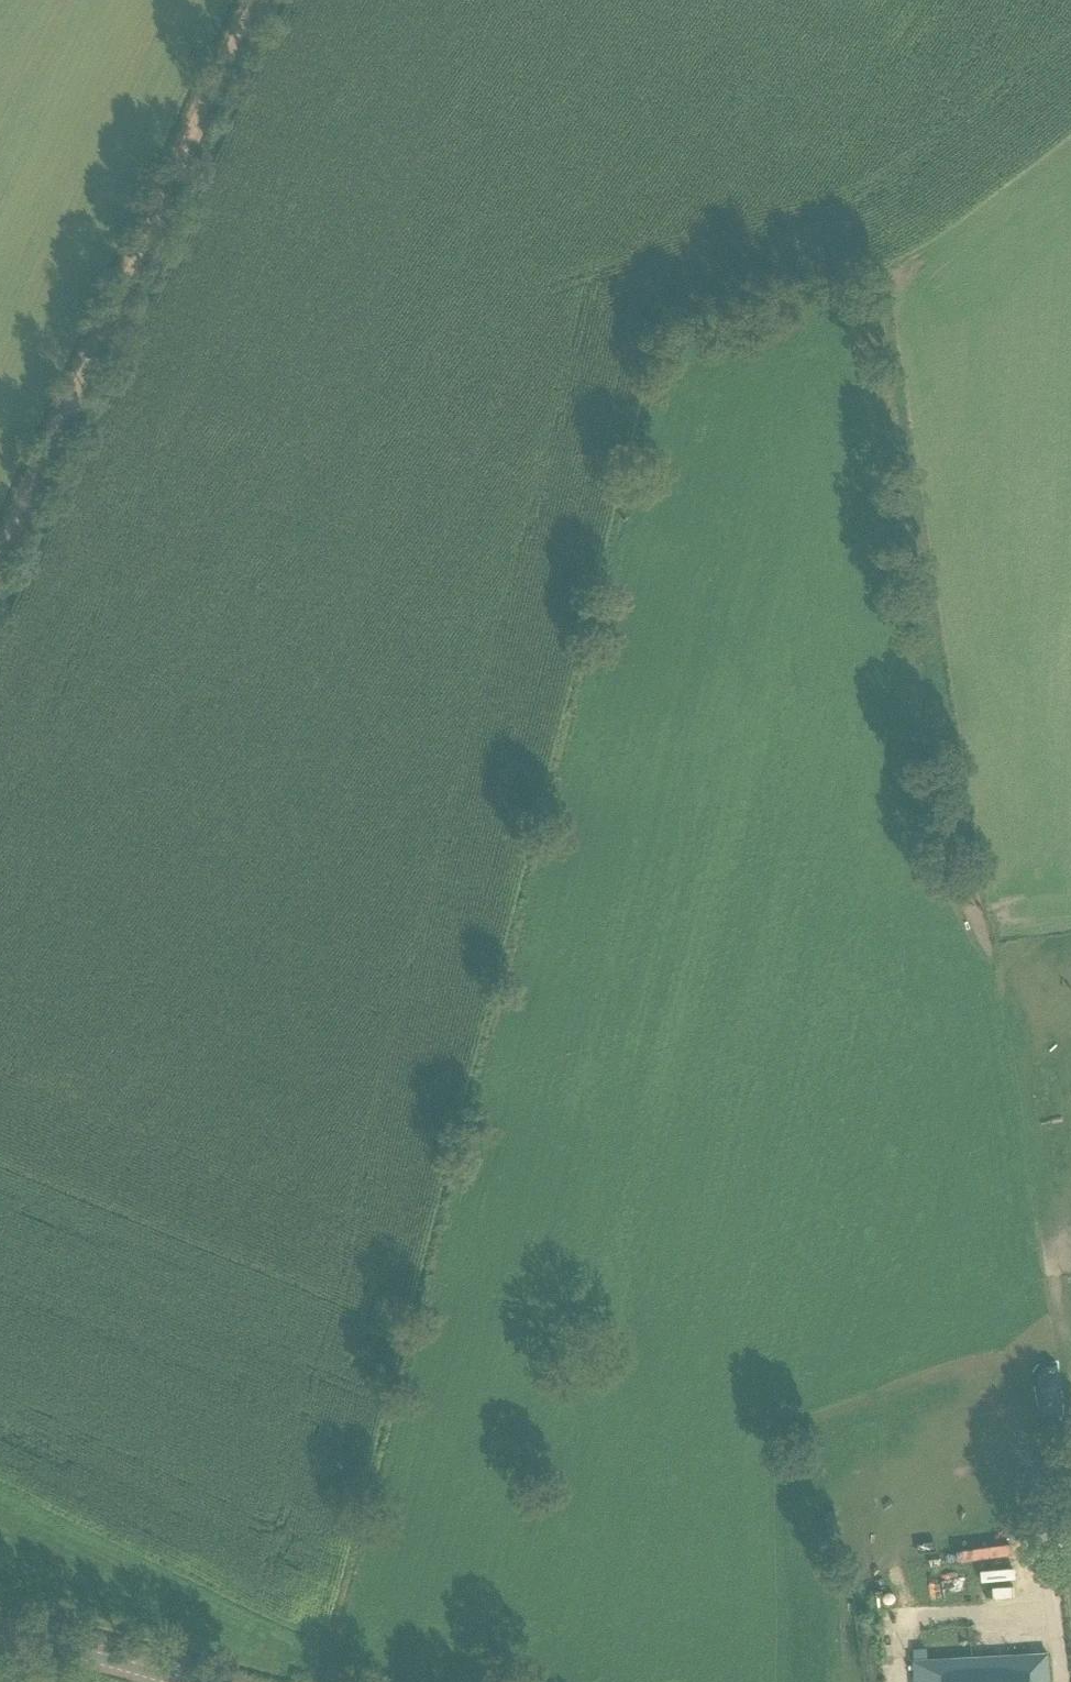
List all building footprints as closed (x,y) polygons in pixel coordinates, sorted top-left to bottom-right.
[(915,1681),(1049,1681),(1048,1655),(914,1663),(915,1681)]
